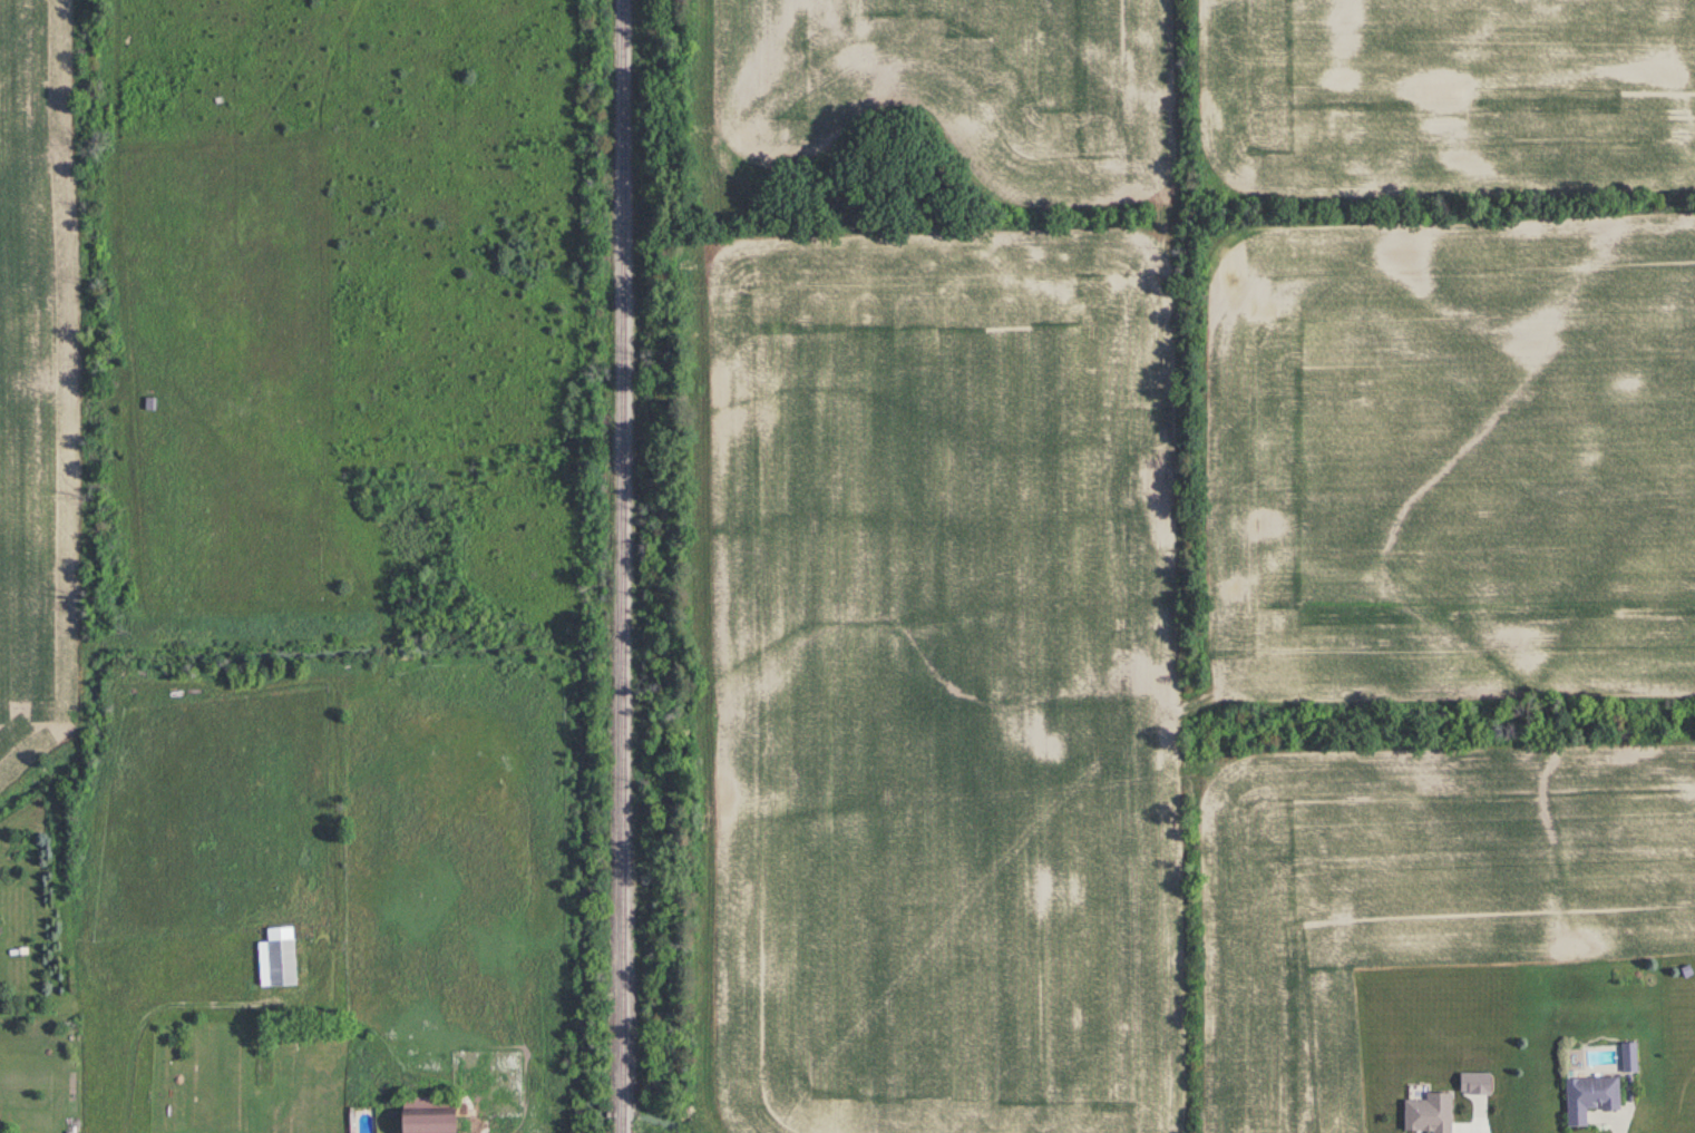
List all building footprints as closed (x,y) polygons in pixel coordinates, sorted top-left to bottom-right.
[(265,986),(292,984),(289,938),(261,940),(265,986)] [(1635,1043),(1620,1043),(1620,1071),(1635,1071),(1635,1043)] [(1616,1077),(1563,1078),(1564,1125),(1583,1125),(1583,1108),(1616,1108),(1616,1077)] [(1401,1099),(1401,1132),(1448,1132),(1448,1092),(1422,1092),(1422,1099),(1401,1099)] [(396,1113),(388,1113),(389,1132),(450,1132),(449,1095),(396,1097),(396,1113)]
